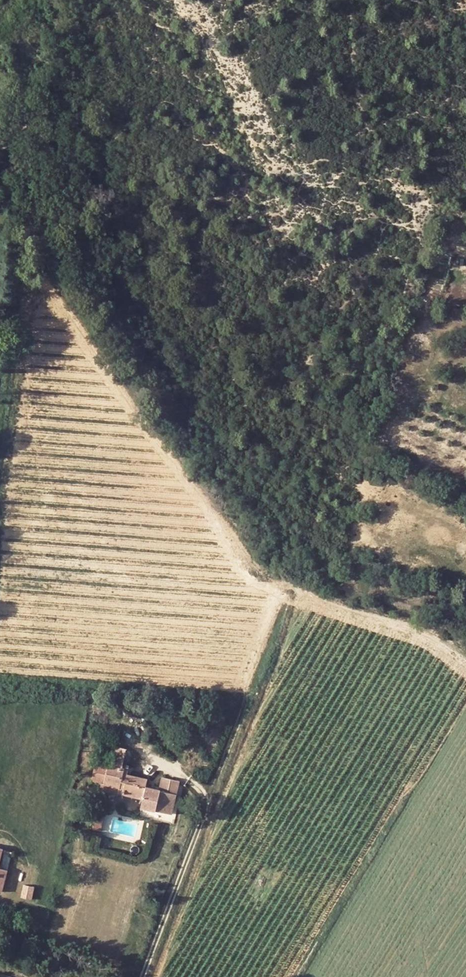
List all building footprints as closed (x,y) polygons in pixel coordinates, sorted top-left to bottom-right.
[(453,241),(455,229),(445,228),(443,240),(453,241)] [(453,242),(465,244),(465,230),(455,228),(455,229),(453,241),(453,242)] [(147,782),(143,781),(126,778),(123,778),(124,771),(118,770),(121,752),(107,749),(103,769),(90,767),(87,785),(98,787),(121,791),(119,800),(144,804),(143,810),(173,816),(176,795),(160,793),(146,790),(147,782)] [(179,782),(163,779),(160,793),(176,795),(179,782)] [(98,787),(96,795),(119,800),(121,791),(98,787)] [(94,807),(92,819),(99,820),(101,808),(94,807)] [(89,833),(96,834),(99,820),(92,819),(89,833)] [(0,873),(0,874),(0,883),(8,885),(13,863),(4,862),(9,841),(0,839),(0,873)] [(33,889),(30,900),(41,903),(43,892),(33,889)]
